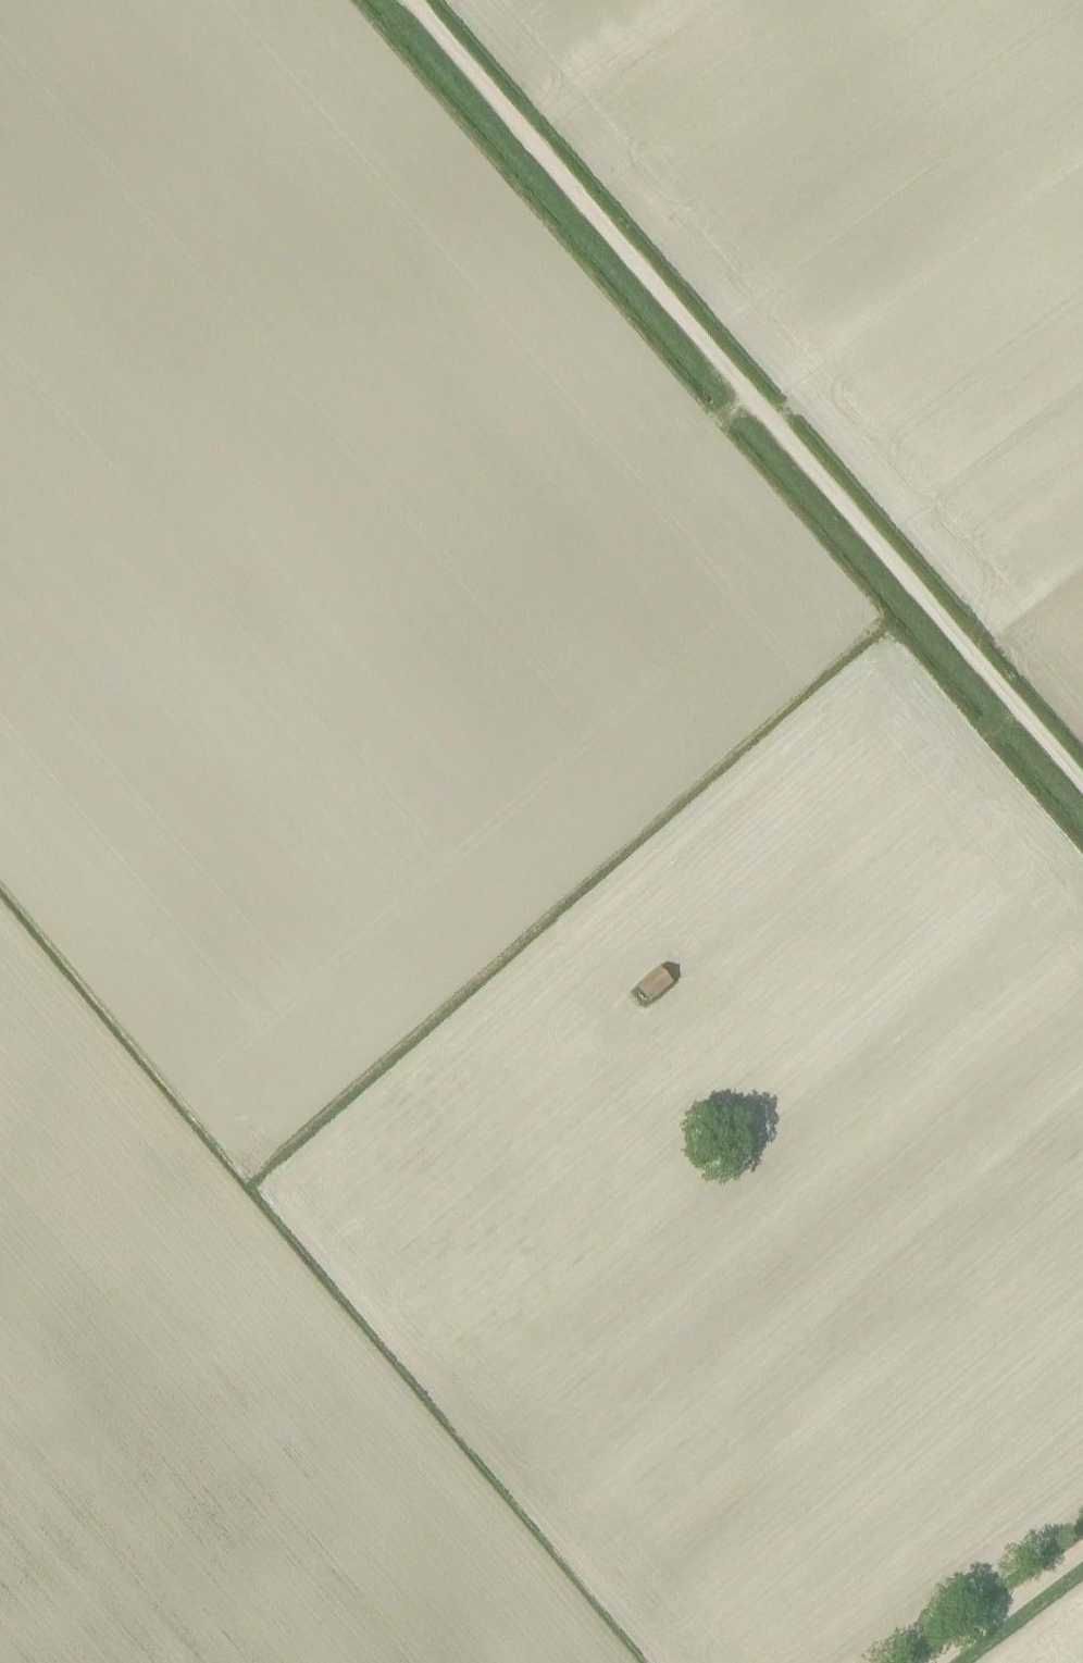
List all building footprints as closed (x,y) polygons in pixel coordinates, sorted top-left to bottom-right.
[(659,967),(638,985),(651,1000),(672,982),(659,967)]
